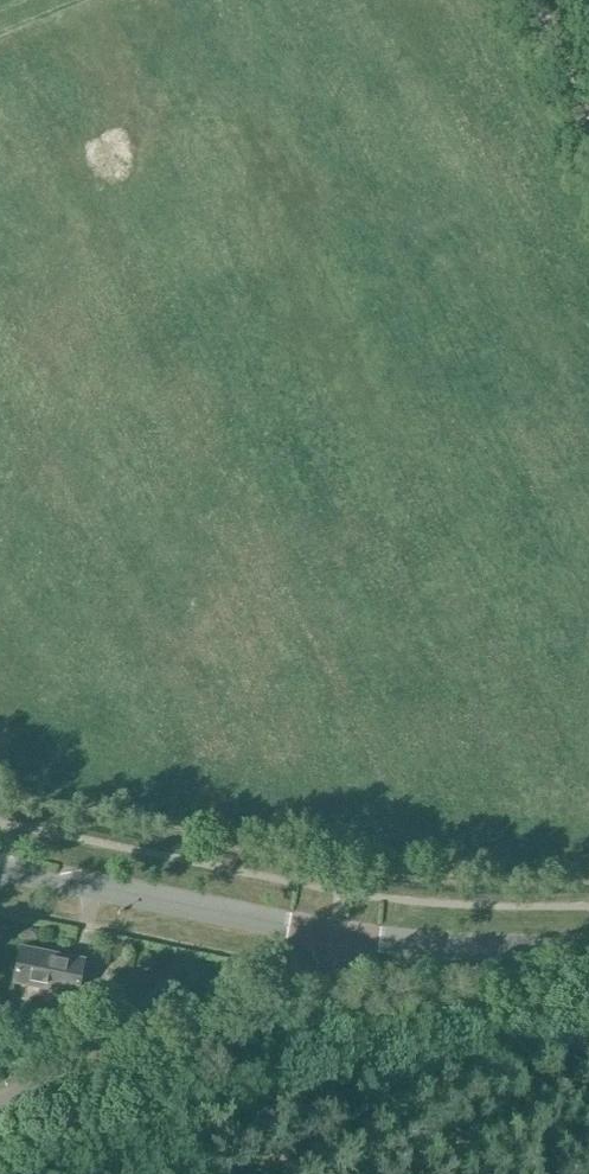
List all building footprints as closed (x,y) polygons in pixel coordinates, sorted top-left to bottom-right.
[(15,982),(78,995),(85,960),(22,947),(15,982)]
